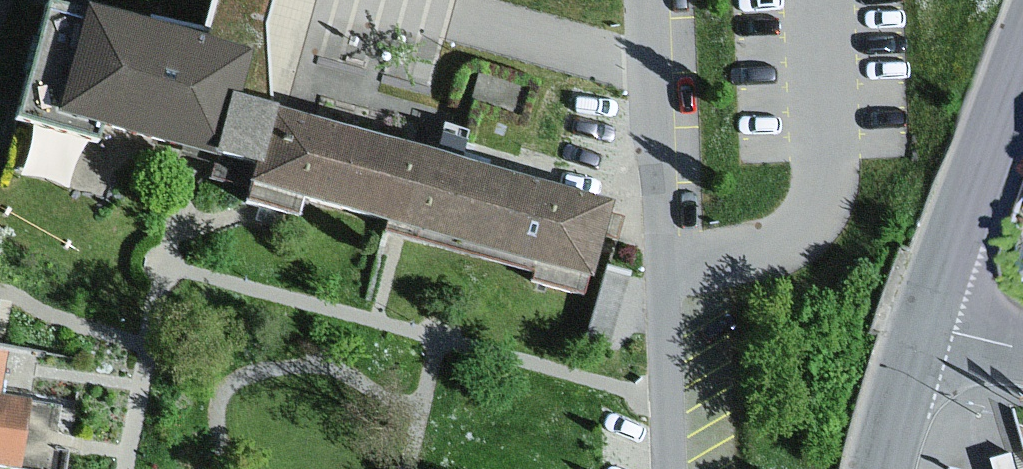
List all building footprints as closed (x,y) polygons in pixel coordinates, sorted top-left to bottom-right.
[(40,0),(27,0),(0,102),(0,116),(81,137),(85,122),(238,162),(255,103),(219,94),(231,49),(196,40),(40,0)] [(265,0),(207,0),(196,40),(231,49),(219,94),(255,103),(267,106),(258,21),(265,0)] [(526,85),(473,70),(464,101),(518,116),(526,85)] [(267,106),(255,103),(238,162),(236,172),(233,182),(530,263),(526,278),(581,293),(607,199),(267,106)] [(601,263),(582,338),(606,345),(626,269),(601,263)] [(39,468),(45,468),(55,402),(0,394),(0,463),(39,468)]
